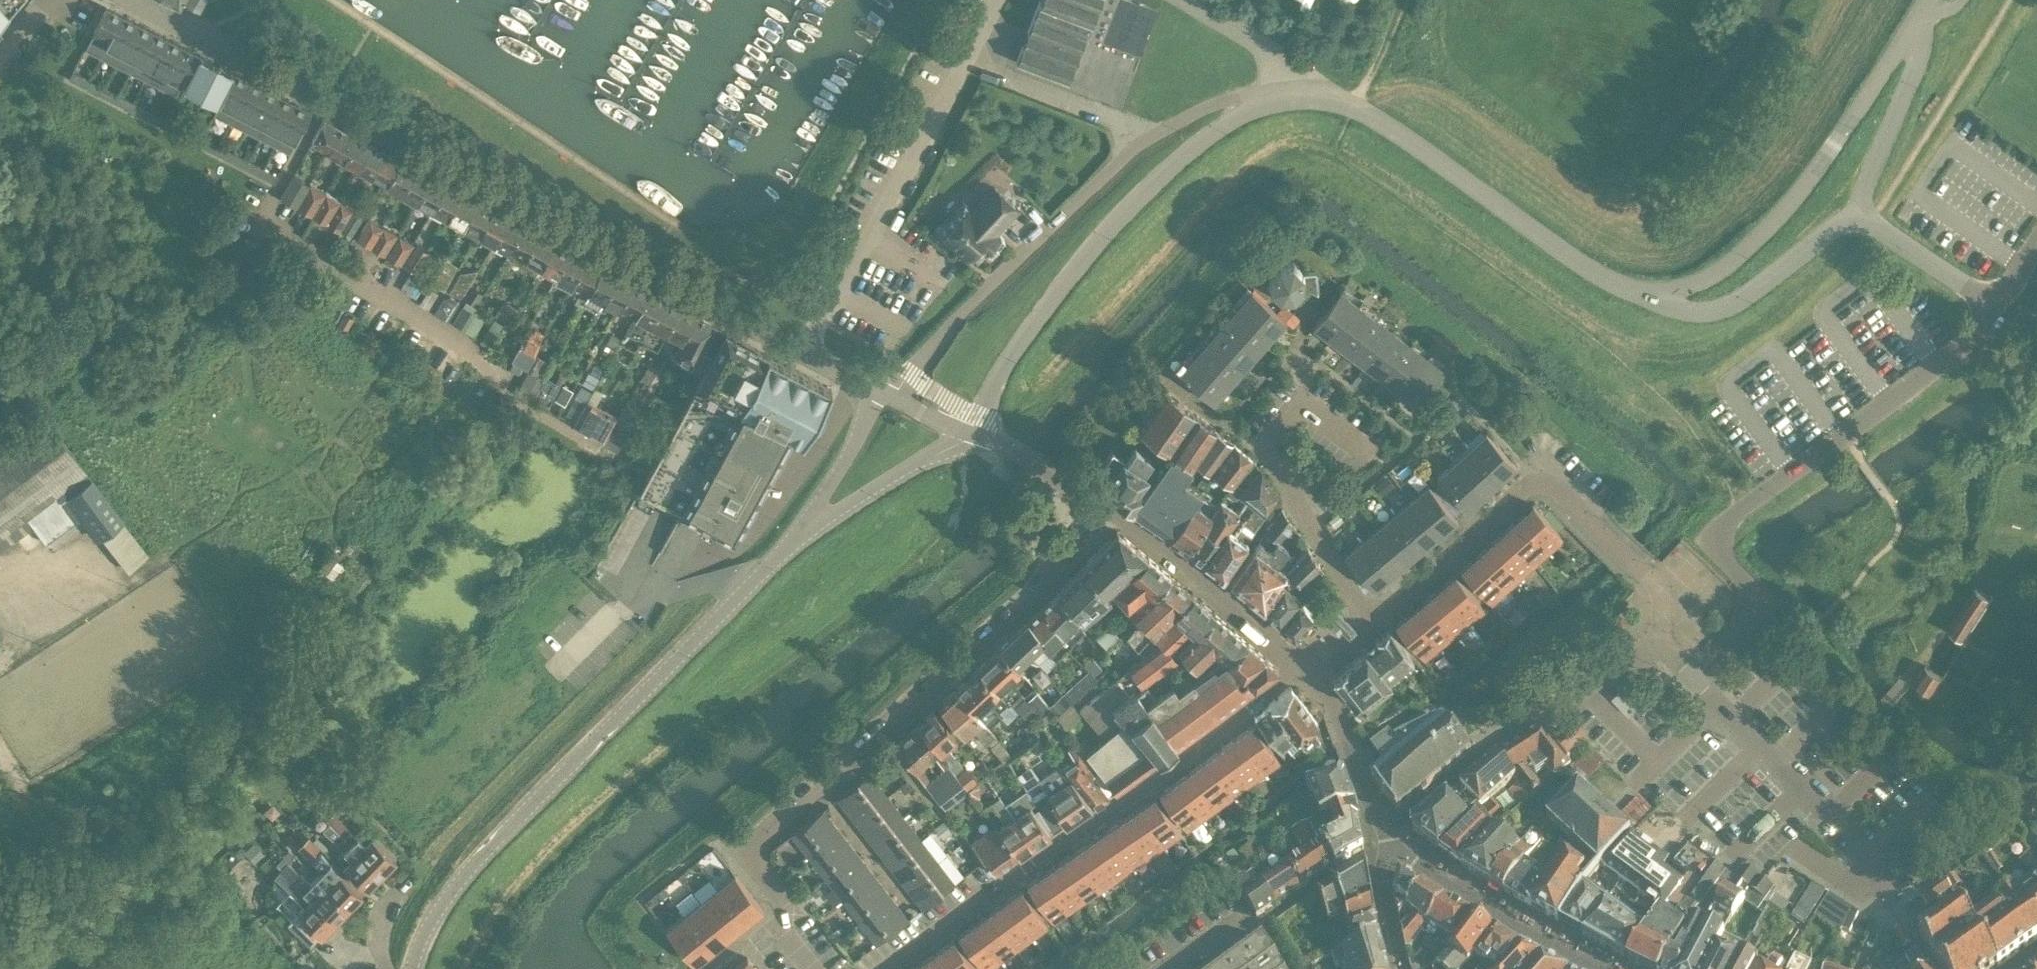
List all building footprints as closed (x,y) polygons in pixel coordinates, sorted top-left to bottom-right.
[(3,27),(0,25),(22,0),(0,0),(0,30),(3,27)] [(1016,60),(1069,80),(1092,21),(1100,0),(1038,0),(1016,60)] [(92,36),(85,48),(100,55),(121,14),(105,6),(89,34),(92,36)] [(121,14),(100,55),(115,63),(136,21),(121,14)] [(136,21),(115,63),(130,71),(151,29),(137,22),(136,21)] [(151,29),(130,71),(132,72),(145,78),(166,37),(153,30),(151,29)] [(166,37),(145,78),(147,79),(160,86),(181,44),(169,38),(166,37)] [(181,44),(160,86),(163,87),(176,94),(182,80),(196,52),(184,46),(181,44)] [(196,52),(182,80),(184,81),(183,84),(184,85),(200,93),(215,101),(216,102),(218,99),(220,100),(235,72),(232,70),(232,69),(216,61),(200,54),(200,53),(199,54),(196,52)] [(84,85),(88,77),(73,70),(69,77),(84,85)] [(221,100),(214,113),(226,119),(229,121),(250,79),(247,78),(235,72),(220,100),(221,100)] [(99,93),(103,85),(88,77),(84,85),(99,93)] [(250,79),(229,121),(242,127),(244,128),(265,87),(263,86),(250,79)] [(115,100),(119,93),(103,85),(99,93),(115,100)] [(265,87),(244,128),(257,135),(259,136),(280,94),(279,94),(265,87)] [(130,108),(134,101),(119,93),(115,100),(130,108)] [(280,94),(259,136),(273,143),(274,144),(295,102),(280,94)] [(146,116),(149,108),(134,101),(130,108),(146,116)] [(295,102),(274,144),(289,152),(297,138),(311,110),(295,102)] [(161,124),(165,116),(149,108),(146,116),(161,124)] [(176,131),(180,124),(165,116),(161,124),(176,131)] [(330,148),(342,126),(325,117),(313,139),(308,148),(313,151),(318,142),(330,148)] [(342,126),(330,148),(339,153),(336,159),(341,162),(344,156),(345,156),(357,134),(342,126)] [(198,143),(202,135),(187,128),(183,135),(198,143)] [(344,156),(341,162),(357,170),(360,165),(372,142),(357,134),(345,156),(344,156)] [(214,151),(217,143),(202,135),(198,143),(214,151)] [(386,149),(372,142),(360,165),(367,169),(362,179),(367,181),(372,171),(374,172),(386,149)] [(229,158),(233,151),(217,143),(214,151),(229,158)] [(401,157),(386,149),(374,172),(389,180),(401,157)] [(244,166),(248,159),(233,151),(229,158),(244,166)] [(401,157),(389,180),(405,189),(417,166),(401,157)] [(259,174),(263,167),(248,159),(244,166),(259,174)] [(417,166),(405,189),(420,198),(433,174),(417,166)] [(275,182),(278,174),(263,167),(259,174),(275,182)] [(293,173),(281,197),(282,198),(296,206),(310,182),(295,174),(293,173)] [(449,183),(433,174),(420,198),(436,206),(449,183)] [(310,182),(296,206),(297,207),(313,216),(327,191),(310,181),(310,182)] [(1016,205),(991,182),(971,203),(966,203),(960,210),(960,215),(955,221),(949,221),(945,225),(945,231),(944,232),(967,255),(979,242),(985,248),(998,234),(993,229),(1016,205)] [(464,191),(449,183),(436,206),(451,215),(464,191)] [(327,191),(313,216),(327,224),(341,199),(327,191)] [(478,199),(464,191),(451,215),(466,223),(478,199)] [(341,199),(327,224),(339,230),(340,229),(353,206),(341,199)] [(478,199),(466,223),(482,232),(495,207),(478,199)] [(340,229),(350,235),(363,212),(353,206),(340,229)] [(495,207),(482,232),(496,239),(509,215),(495,207)] [(369,215),(357,238),(370,245),(383,223),(369,215)] [(496,239),(510,247),(523,223),(509,215),(496,239)] [(383,223),(370,245),(384,253),(396,231),(383,223)] [(510,247),(505,256),(512,259),(516,250),(525,255),(539,231),(523,223),(510,247)] [(525,255),(540,263),(540,264),(554,239),(539,231),(525,255)] [(400,233),(388,255),(401,263),(413,241),(400,233)] [(540,264),(540,263),(535,273),(541,276),(546,266),(557,272),(552,282),(553,283),(572,248),(554,239),(540,264)] [(404,262),(403,264),(416,271),(429,249),(415,241),(404,262)] [(590,258),(572,248),(553,283),(557,285),(562,275),(571,280),(568,288),(573,290),(590,258)] [(457,263),(445,256),(431,281),(444,287),(457,263)] [(606,266),(590,258),(573,290),(579,292),(575,301),(585,306),(606,266)] [(1279,264),(1270,274),(1270,287),(1280,296),(1293,296),(1302,286),(1302,285),(1316,290),(1317,292),(1318,291),(1317,289),(1315,269),(1300,271),(1292,264),(1279,264)] [(606,266),(585,306),(596,311),(598,307),(603,298),(606,299),(620,274),(606,266)] [(461,273),(451,291),(462,297),(472,279),(477,269),(461,273)] [(603,298),(598,307),(604,310),(609,301),(619,307),(633,281),(620,274),(606,299),(603,298)] [(647,288),(633,281),(619,307),(633,314),(647,288)] [(472,285),(464,300),(475,306),(483,291),(472,285)] [(647,288),(633,314),(635,315),(626,332),(639,339),(662,296),(647,288)] [(1329,338),(1357,302),(1340,288),(1312,325),(1329,338)] [(1236,306),(1270,336),(1285,319),(1251,289),(1236,306)] [(446,291),(433,313),(447,321),(460,299),(446,291)] [(677,304),(662,296),(639,339),(657,348),(665,330),(664,330),(677,304)] [(518,306),(503,298),(494,316),(502,320),(509,324),(518,306)] [(1357,302),(1329,338),(1347,351),(1375,315),(1357,302)] [(693,313),(677,304),(664,330),(665,330),(680,338),(693,313)] [(1236,306),(1222,322),(1256,352),(1270,336),(1236,306)] [(680,338),(672,351),(694,364),(705,342),(714,324),(693,313),(680,338)] [(1392,328),(1375,315),(1347,351),(1364,364),(1392,328)] [(1256,352),(1222,322),(1208,338),(1242,368),(1256,352)] [(714,325),(705,342),(716,348),(726,330),(714,325)] [(526,328),(510,358),(527,366),(544,333),(534,328),(532,331),(526,328)] [(1409,341),(1392,328),(1364,364),(1381,377),(1409,341)] [(803,440),(831,387),(767,352),(767,353),(726,330),(716,348),(639,488),(734,539),(791,434),(803,440)] [(1208,338),(1194,354),(1228,384),(1242,368),(1208,338)] [(1409,341),(1381,377),(1398,390),(1426,354),(1409,341)] [(1228,384),(1194,354),(1179,371),(1213,401),(1228,384)] [(1426,354),(1398,390),(1416,404),(1444,368),(1426,354)] [(538,355),(531,370),(543,376),(549,364),(550,361),(538,355)] [(537,387),(543,376),(531,370),(525,381),(518,394),(530,401),(531,399),(533,396),(537,387)] [(549,404),(560,382),(544,374),(538,387),(533,396),(549,404)] [(563,384),(556,399),(565,403),(573,389),(563,384)] [(1168,451),(1196,413),(1163,388),(1136,428),(1168,451)] [(603,408),(601,408),(588,400),(574,424),(573,425),(587,433),(588,433),(603,408)] [(627,401),(618,417),(616,419),(628,426),(638,407),(627,401)] [(588,433),(590,434),(603,442),(612,427),(616,419),(618,417),(616,416),(604,409),(603,408),(588,433)] [(87,472),(43,411),(0,442),(0,536),(87,472)] [(1214,427),(1196,413),(1168,451),(1169,451),(1171,453),(1172,451),(1189,463),(1214,427)] [(612,427),(603,442),(617,450),(626,435),(612,427)] [(1214,427),(1189,463),(1181,475),(1183,476),(1194,460),(1211,472),(1221,458),(1234,443),(1214,427)] [(1485,430),(1468,445),(1499,479),(1515,464),(1485,430)] [(1221,458),(1211,472),(1231,487),(1232,485),(1241,474),(1253,459),(1253,458),(1234,443),(1221,458)] [(1131,507),(1142,490),(1138,487),(1149,472),(1144,469),(1153,457),(1135,445),(1126,457),(1122,455),(1112,448),(1101,464),(1107,468),(1096,486),(1130,506),(1131,507)] [(1468,445),(1452,460),(1483,493),(1499,479),(1468,445)] [(1169,451),(1142,490),(1131,507),(1168,534),(1200,488),(1183,476),(1181,475),(1189,463),(1172,451),(1171,453),(1169,451)] [(1483,493),(1452,460),(1436,475),(1467,508),(1483,493)] [(1261,469),(1240,491),(1238,494),(1253,507),(1248,514),(1259,522),(1277,494),(1261,469)] [(87,472),(0,536),(0,550),(34,525),(46,541),(79,517),(96,540),(104,535),(128,569),(148,554),(123,521),(125,519),(94,476),(91,478),(87,472)] [(1428,483),(1410,497),(1440,532),(1457,518),(1428,483)] [(1231,487),(1226,493),(1230,496),(1236,497),(1238,494),(1240,491),(1232,485),(1231,487)] [(1200,488),(1168,534),(1187,547),(1212,513),(1210,511),(1204,507),(1211,499),(1208,497),(1211,493),(1202,487),(1201,489),(1200,488)] [(1221,497),(1210,511),(1212,513),(1187,547),(1203,559),(1227,526),(1228,526),(1239,510),(1221,497)] [(1440,532),(1410,497),(1394,511),(1423,546),(1440,532)] [(1518,516),(1549,551),(1564,537),(1532,503),(1518,516)] [(1259,538),(1230,579),(1243,590),(1275,544),(1278,539),(1285,531),(1292,523),(1290,519),(1285,513),(1282,508),(1279,512),(1259,538)] [(1423,546),(1394,511),(1377,525),(1406,560),(1423,546)] [(1227,526),(1203,559),(1204,560),(1211,565),(1223,574),(1246,540),(1259,522),(1248,514),(1236,532),(1228,526),(1227,526)] [(1549,551),(1518,516),(1504,529),(1535,564),(1549,551)] [(1377,525),(1360,538),(1390,573),(1406,560),(1377,525)] [(1504,529),(1489,542),(1521,577),(1535,564),(1504,529)] [(1117,530),(1084,563),(1104,589),(1110,584),(1112,585),(1148,555),(1117,530)] [(1390,573),(1360,538),(1343,553),(1372,588),(1390,573)] [(1243,590),(1262,605),(1288,575),(1284,569),(1286,567),(1293,560),(1283,552),(1287,546),(1278,539),(1275,544),(1243,590)] [(1489,542),(1475,554),(1507,590),(1521,577),(1489,542)] [(1288,575),(1262,605),(1279,621),(1298,599),(1323,570),(1307,544),(1286,567),(1284,569),(1288,575)] [(1507,590),(1475,554),(1460,568),(1492,603),(1507,590)] [(1110,584),(1104,589),(1106,591),(1106,592),(1111,597),(1124,611),(1127,608),(1169,573),(1148,555),(1112,585),(1110,584)] [(1084,563),(1067,580),(1094,611),(1111,597),(1106,592),(1106,591),(1104,589),(1084,563)] [(1440,585),(1470,622),(1486,609),(1455,572),(1440,585)] [(1131,630),(1126,635),(1130,639),(1137,648),(1143,642),(1152,633),(1153,632),(1194,594),(1169,573),(1127,608),(1128,610),(1130,609),(1138,618),(1131,630)] [(1058,588),(1056,591),(1079,619),(1083,622),(1086,626),(1097,616),(1093,612),(1094,611),(1067,580),(1058,588)] [(1470,622),(1440,585),(1425,597),(1455,634),(1470,622)] [(1975,586),(1948,628),(1964,638),(1991,597),(1975,586)] [(1079,619),(1056,591),(1043,604),(1072,641),(1085,629),(1077,621),(1079,619)] [(1114,676),(1115,677),(1129,692),(1135,687),(1146,680),(1146,681),(1166,667),(1177,658),(1171,651),(1177,646),(1214,611),(1194,594),(1153,632),(1152,633),(1153,634),(1160,642),(1114,676)] [(1425,597),(1410,610),(1440,646),(1455,634),(1425,597)] [(1298,599),(1279,621),(1293,635),(1293,636),(1297,631),(1312,613),(1298,599)] [(1072,641),(1043,604),(1027,620),(1050,651),(1049,651),(1056,658),(1072,641)] [(1334,606),(1326,614),(1349,638),(1357,630),(1334,606)] [(1440,646),(1410,610),(1394,623),(1425,659),(1440,646)] [(1214,611),(1177,646),(1178,647),(1188,658),(1197,667),(1214,650),(1217,653),(1221,657),(1223,659),(1227,664),(1250,644),(1235,630),(1217,614),(1214,611)] [(1027,620),(1001,644),(1018,666),(1027,658),(1038,662),(1049,651),(1050,651),(1027,620)] [(1108,624),(1095,636),(1106,648),(1119,636),(1108,624)] [(1366,648),(1389,677),(1412,658),(1388,627),(1365,647),(1366,648)] [(1319,654),(1332,649),(1325,632),(1312,637),(1319,654)] [(1009,701),(1011,704),(1023,695),(1013,683),(1024,673),(1020,669),(1018,667),(1018,666),(1001,644),(1000,646),(998,647),(997,648),(987,657),(980,664),(1009,701)] [(1227,664),(1223,659),(1215,665),(1213,662),(1193,677),(1177,688),(1172,681),(1155,694),(1146,681),(1146,680),(1135,687),(1175,746),(1177,745),(1176,744),(1216,715),(1256,685),(1277,668),(1250,644),(1227,664)] [(1389,677),(1366,648),(1335,673),(1335,679),(1357,705),(1390,677),(1389,677)] [(1088,659),(1083,663),(1090,670),(1094,675),(1101,668),(1092,658),(1088,659)] [(980,664),(958,685),(989,725),(1004,713),(1002,711),(1000,709),(1000,708),(1009,701),(980,664)] [(1926,664),(1915,682),(1932,692),(1943,675),(1926,664)] [(1076,683),(1064,695),(1071,702),(1094,680),(1097,678),(1094,675),(1090,670),(1087,672),(1076,683)] [(1115,677),(1093,696),(1119,723),(1125,718),(1159,757),(1175,746),(1135,687),(1129,692),(1115,677)] [(1291,684),(1254,715),(1279,745),(1286,739),(1292,748),(1302,741),(1305,745),(1318,735),(1308,722),(1316,716),(1291,684)] [(989,725),(958,685),(938,703),(964,736),(974,727),(986,742),(995,734),(988,726),(989,725)] [(1033,688),(1023,696),(1023,695),(1011,704),(1013,706),(1014,705),(1026,720),(1036,711),(1040,716),(1050,708),(1033,688)] [(1620,689),(1612,697),(1629,715),(1637,707),(1620,689)] [(1071,702),(1064,695),(1051,708),(1057,715),(1071,702)] [(1093,696),(1079,709),(1081,712),(1084,715),(1103,736),(1119,723),(1093,696)] [(1071,702),(1057,715),(1064,724),(1079,712),(1071,702)] [(948,764),(954,771),(962,764),(947,745),(956,737),(933,708),(916,723),(948,764)] [(1389,735),(1370,749),(1382,764),(1371,774),(1376,780),(1375,781),(1396,811),(1470,752),(1466,746),(1449,721),(1448,722),(1444,717),(1437,722),(1436,719),(1393,741),(1389,735)] [(1159,757),(1125,718),(1119,723),(1103,736),(1091,746),(1090,748),(1084,753),(1085,755),(1097,770),(1099,769),(1115,790),(1159,757)] [(1237,734),(1265,772),(1281,760),(1253,722),(1237,734)] [(948,764),(916,723),(905,733),(927,761),(934,755),(944,767),(948,764)] [(1542,728),(1494,759),(1513,781),(1511,782),(1515,787),(1526,802),(1543,787),(1528,770),(1532,767),(1536,774),(1546,768),(1553,777),(1571,764),(1565,756),(1556,745),(1542,728)] [(1577,729),(1556,745),(1565,756),(1586,740),(1577,729)] [(927,761),(905,733),(894,743),(916,771),(924,782),(930,778),(921,767),(927,761)] [(1237,734),(1221,745),(1249,784),(1265,772),(1237,734)] [(1083,739),(1077,744),(1084,753),(1090,748),(1083,739)] [(995,747),(993,748),(1003,760),(1011,754),(1001,742),(995,747)] [(1059,764),(1057,765),(1089,807),(1109,794),(1092,773),(1097,770),(1085,755),(1084,753),(1077,744),(1075,742),(1067,748),(1073,757),(1060,766),(1059,764)] [(1221,745),(1206,757),(1234,795),(1249,784),(1221,745)] [(1590,748),(1570,768),(1584,781),(1603,761),(1590,748)] [(1234,795),(1206,757),(1190,768),(1219,806),(1234,795)] [(1471,778),(1459,787),(1483,808),(1492,800),(1511,782),(1513,781),(1494,759),(1471,778)] [(948,764),(944,767),(936,773),(950,791),(962,782),(957,775),(954,771),(948,764)] [(1089,807),(1057,765),(1035,780),(1064,824),(1089,807)] [(1329,766),(1307,788),(1308,789),(1321,818),(1345,811),(1346,824),(1360,824),(1356,807),(1346,779),(1341,777),(1339,778),(1336,766),(1329,766)] [(962,782),(968,789),(976,782),(978,781),(975,777),(967,767),(957,775),(962,782)] [(1219,806),(1190,768),(1175,780),(1203,818),(1219,806)] [(854,819),(886,794),(869,772),(837,797),(854,819)] [(936,773),(930,778),(924,782),(939,800),(950,791),(936,773)] [(1203,818),(1175,780),(1159,792),(1187,830),(1203,818)] [(976,782),(968,789),(966,790),(968,792),(976,801),(980,798),(979,786),(976,782)] [(1574,844),(1528,905),(1557,922),(1584,887),(1601,864),(1606,857),(1617,843),(1627,829),(1579,784),(1547,819),(1549,821),(1545,826),(1544,827),(1552,835),(1557,829),(1569,840),(1574,844)] [(1024,786),(1003,802),(1013,815),(1034,844),(1050,833),(1029,803),(1034,800),(1024,786)] [(1483,808),(1459,787),(1449,796),(1448,795),(1412,824),(1412,830),(1436,847),(1483,808)] [(1526,802),(1515,787),(1508,793),(1521,808),(1526,802)] [(958,800),(950,791),(939,800),(946,809),(958,800)] [(903,816),(886,794),(854,819),(871,841),(903,816)] [(1138,806),(1165,845),(1181,834),(1154,794),(1138,806)] [(999,796),(991,801),(1004,820),(996,826),(1019,855),(1034,844),(999,796)] [(1639,796),(1619,816),(1633,830),(1653,811),(1639,796)] [(2028,817),(2036,820),(2036,816),(2036,799),(2034,798),(2028,817)] [(1483,808),(1436,847),(1460,864),(1494,829),(1495,825),(1491,822),(1489,820),(1501,810),(1492,800),(1483,808)] [(1054,830),(1062,825),(1047,803),(1039,808),(1054,830)] [(1138,806),(1122,817),(1149,856),(1165,845),(1138,806)] [(808,855),(840,830),(823,808),(790,833),(808,855)] [(1319,822),(1310,826),(1315,838),(1318,836),(1324,833),(1325,835),(1332,832),(1331,830),(1332,829),(1340,839),(1349,835),(1362,836),(1360,824),(1346,824),(1345,811),(1321,818),(1322,821),(1319,822)] [(340,832),(347,825),(338,816),(332,824),(340,832)] [(920,838),(903,816),(871,841),(888,863),(920,838)] [(1122,817),(1106,828),(1133,867),(1149,856),(1122,817)] [(340,832),(332,824),(329,821),(322,829),(333,840),(340,832)] [(1336,866),(1318,836),(1315,838),(1308,823),(1291,831),(1303,856),(1289,864),(1261,882),(1262,883),(1276,905),(1304,888),(1336,866)] [(395,863),(394,860),(395,858),(396,858),(372,835),(366,842),(347,825),(340,832),(381,872),(386,867),(390,868),(395,863)] [(994,872),(1019,855),(996,826),(995,825),(970,841),(994,872)] [(1106,828),(1090,839),(1117,878),(1133,867),(1106,828)] [(1324,833),(1318,836),(1336,866),(1364,849),(1362,836),(1349,835),(1340,839),(1332,829),(1331,830),(1332,832),(1325,835),(1324,833)] [(1521,849),(1494,829),(1460,864),(1463,866),(1490,883),(1521,849)] [(857,852),(840,830),(808,855),(825,877),(857,852)] [(1606,857),(1601,864),(1666,912),(1687,884),(1683,880),(1682,882),(1663,868),(1669,860),(1631,833),(1629,831),(1617,843),(1606,857)] [(376,878),(381,872),(340,832),(333,840),(343,850),(338,855),(338,858),(345,863),(344,864),(367,887),(369,885),(372,886),(377,881),(376,878)] [(308,834),(297,845),(309,857),(320,846),(308,834)] [(920,838),(888,863),(906,885),(937,860),(920,838)] [(1521,849),(1490,883),(1491,884),(1504,891),(1530,859),(1543,846),(1531,838),(1521,849)] [(1117,878),(1090,839),(1074,849),(1101,888),(1117,878)] [(1530,859),(1504,891),(1528,905),(1574,844),(1569,840),(1557,856),(1545,849),(1546,848),(1543,846),(1530,859)] [(1649,934),(1628,961),(1643,968),(1659,943),(1678,915),(1712,863),(1690,846),(1689,846),(1674,864),(1673,863),(1672,865),(1685,875),(1684,876),(1686,877),(1683,880),(1687,884),(1666,912),(1649,934)] [(1101,888),(1074,849),(1059,860),(1085,899),(1101,888)] [(874,874),(857,852),(825,877),(842,899),(874,874)] [(1992,852),(1987,856),(1998,873),(2004,869),(1992,852)] [(320,853),(314,860),(323,868),(317,874),(349,906),(350,905),(353,906),(357,901),(357,898),(362,892),(338,869),(338,870),(320,853)] [(938,860),(906,885),(923,907),(955,882),(964,875),(946,853),(938,860)] [(1681,968),(1706,968),(1724,936),(1732,920),(1744,903),(1762,916),(1763,916),(1764,916),(1770,908),(1782,915),(1789,906),(1771,894),(1774,889),(1758,878),(1764,871),(1749,859),(1734,879),(1735,880),(1730,887),(1681,968)] [(1059,860),(1043,871),(1070,910),(1085,899),(1059,860)] [(287,861),(280,867),(294,881),(301,874),(289,862),(287,861)] [(1643,968),(1645,968),(1661,968),(1691,918),(1690,917),(1704,901),(1718,879),(1730,887),(1735,880),(1734,879),(1730,876),(1712,863),(1678,915),(1659,943),(1643,968)] [(1345,912),(1372,896),(1366,864),(1332,883),(1318,891),(1329,921),(1345,912)] [(296,882),(294,881),(280,867),(274,875),(289,889),(296,882)] [(1070,910),(1043,871),(1026,883),(1053,922),(1070,910)] [(717,886),(745,922),(763,908),(734,872),(717,886)] [(1399,919),(1422,887),(1399,872),(1394,899),(1399,919)] [(2036,872),(2022,881),(2023,882),(2013,888),(2036,918),(2036,873),(2036,872)] [(347,908),(349,906),(317,874),(310,882),(301,874),(294,881),(296,882),(335,920),(340,916),(343,916),(347,911),(347,908)] [(891,896),(874,874),(842,899),(859,921),(891,896)] [(1954,874),(1945,880),(1951,890),(1952,891),(1962,884),(1954,874)] [(1235,883),(1234,884),(1236,886),(1237,887),(1257,917),(1276,905),(1262,883),(1253,888),(1246,876),(1235,883)] [(1661,968),(1681,968),(1730,887),(1718,879),(1704,901),(1707,904),(1694,920),(1691,918),(1661,968)] [(1945,880),(1944,879),(1919,897),(1927,908),(1951,890),(1945,880)] [(335,920),(296,882),(289,889),(305,904),(297,912),(321,935),(323,933),(327,933),(330,929),(330,926),(335,920)] [(1812,883),(1791,917),(1803,925),(1825,891),(1812,883)] [(717,886),(700,900),(728,935),(745,922),(717,886)] [(1021,886),(1005,898),(1032,936),(1049,924),(1021,886)] [(2013,888),(2013,889),(2010,886),(1997,895),(2000,900),(1995,903),(1995,902),(1971,920),(1999,967),(2032,942),(2036,940),(2036,939),(2036,918),(2013,888)] [(1423,887),(1422,887),(1399,919),(1406,950),(1411,949),(1422,935),(1429,926),(1443,900),(1423,887)] [(1628,961),(1649,934),(1584,887),(1557,922),(1606,949),(1628,961)] [(1827,924),(1841,901),(1829,894),(1814,916),(1827,924)] [(908,918),(891,896),(859,921),(876,943),(908,918)] [(1375,916),(1372,896),(1345,912),(1348,925),(1375,916)] [(1032,936),(1005,898),(989,910),(1017,948),(1032,936)] [(700,900),(683,913),(712,949),(728,935),(700,900)] [(1422,935),(1428,938),(1421,948),(1419,954),(1409,961),(1411,968),(1424,956),(1456,908),(1443,900),(1429,926),(1422,935)] [(1854,909),(1841,901),(1827,924),(1840,932),(1842,929),(1854,909)] [(1971,920),(1960,903),(1920,932),(1943,968),(1996,968),(1999,967),(1971,920)] [(1411,968),(1425,968),(1429,966),(1424,960),(1431,952),(1438,956),(1443,947),(1447,950),(1454,941),(1472,918),(1470,917),(1456,908),(1424,956),(1411,968)] [(1733,968),(1756,968),(1759,964),(1763,958),(1754,954),(1770,925),(1775,928),(1774,927),(1782,915),(1770,908),(1764,916),(1763,916),(1756,928),(1757,928),(1752,937),(1750,936),(1746,947),(1748,948),(1743,957),(1740,955),(1733,968)] [(1859,913),(1854,909),(1842,929),(1849,932),(1859,913)] [(989,910),(974,921),(1001,959),(1017,948),(989,910)] [(712,949),(683,913),(666,927),(694,963),(712,949)] [(1375,916),(1348,925),(1346,926),(1348,933),(1334,938),(1338,949),(1354,944),(1353,941),(1378,930),(1375,916)] [(1447,950),(1448,951),(1433,968),(1467,968),(1469,967),(1475,959),(1495,933),(1472,918),(1454,941),(1447,950)] [(974,921),(958,933),(984,968),(988,968),(1001,959),(974,921)] [(1901,928),(1892,935),(1903,950),(1912,944),(1901,928)] [(1240,947),(1256,968),(1286,968),(1259,933),(1240,947)] [(1521,948),(1495,933),(1475,959),(1487,968),(1498,955),(1508,962),(1521,948)] [(1332,957),(1336,968),(1388,968),(1380,934),(1332,957)] [(937,948),(952,968),(977,968),(953,936),(937,948)] [(1724,936),(1706,968),(1733,968),(1740,955),(1743,957),(1748,948),(1746,947),(1724,936)] [(1222,961),(1228,968),(1256,968),(1240,947),(1222,961)] [(922,959),(929,968),(952,968),(937,948),(922,959)] [(1487,968),(1531,968),(1541,959),(1521,948),(1508,962),(1498,955),(1487,968)] [(1909,968),(1928,968),(1916,950),(1905,958),(1911,968),(1909,968)] [(747,956),(731,968),(758,968),(747,956)] [(1812,964),(1795,956),(1790,968),(1789,968),(1809,968),(1812,964)] [(1756,968),(1789,968),(1790,968),(1771,957),(1765,967),(1759,964),(1756,968)] [(922,959),(908,968),(929,968),(922,959)] [(1531,968),(1560,968),(1541,959),(1531,968)] [(1211,968),(1228,968),(1222,961),(1211,968)]
